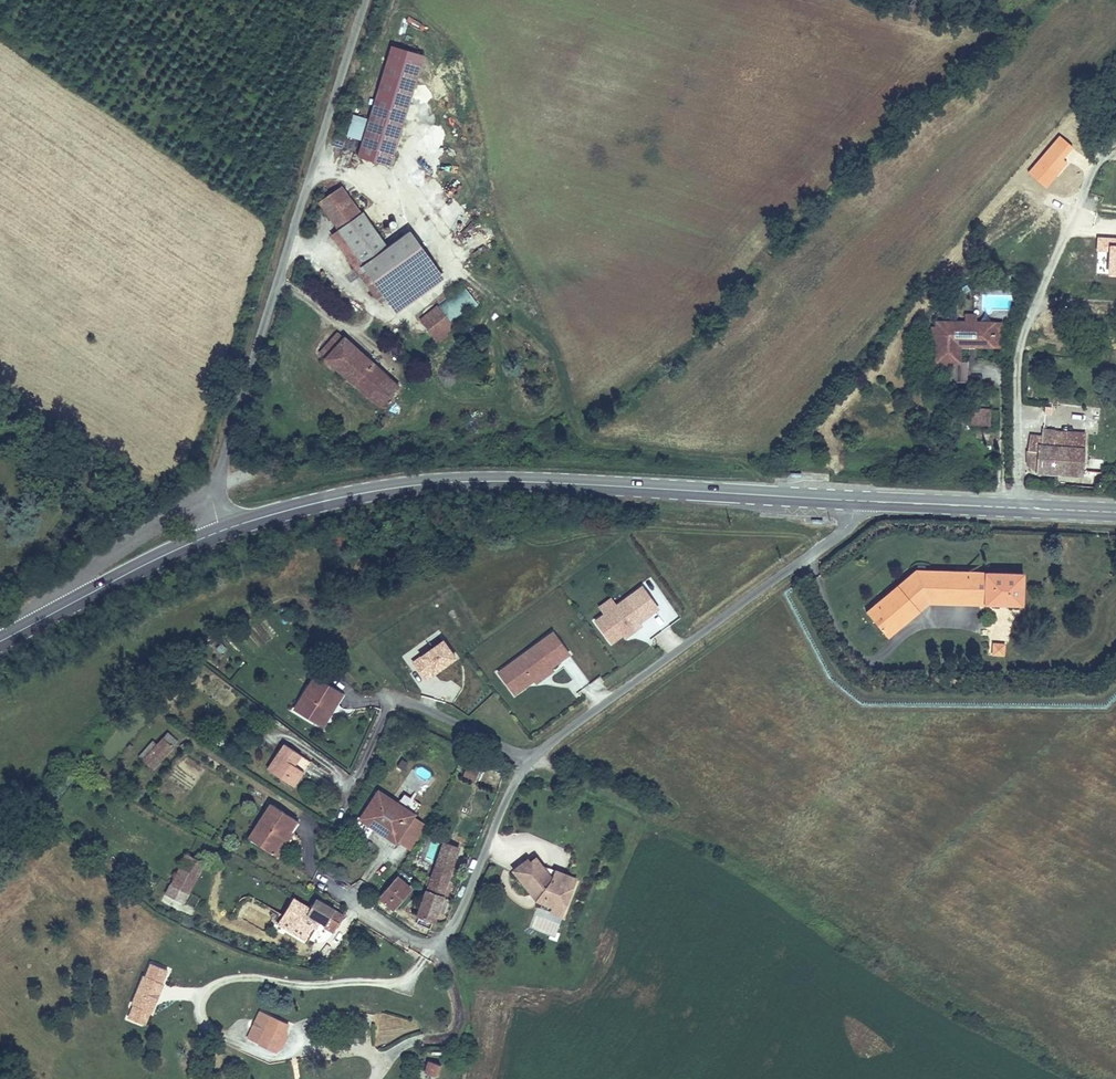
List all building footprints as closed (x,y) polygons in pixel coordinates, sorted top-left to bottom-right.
[(355,154),(388,165),(424,55),(392,44),(367,118),(351,113),(345,133),(360,139),(355,154)] [(317,202),(334,225),(358,206),(341,184),(317,202)] [(410,230),(388,246),(358,206),(334,225),(335,226),(329,231),(328,231),(353,265),(359,261),(381,290),(428,254),(410,230)] [(445,301),(440,305),(450,319),(455,315),(445,301)] [(455,328),(437,303),(419,317),(437,341),(455,328)] [(976,323),(976,315),(964,315),(964,323),(976,323)] [(964,323),(936,323),(936,363),(941,363),(950,363),(950,369),(950,383),(967,383),(968,362),(960,362),(960,349),(968,349),(968,346),(993,347),(993,324),(976,323),(964,323)] [(1001,347),(1001,324),(993,324),(993,347),(1001,347)] [(323,357),(344,335),(339,330),(319,352),(323,357)] [(400,385),(344,335),(323,357),(379,407),(400,385)] [(417,393),(406,407),(414,413),(425,400),(417,393)] [(990,426),(991,410),(963,408),(962,424),(990,426)] [(1032,435),(1030,449),(1040,450),(1039,469),(1083,472),(1086,427),(1046,423),(1046,436),(1032,435)] [(1040,450),(1030,449),(1030,462),(1039,469),(1040,450)] [(916,570),(866,612),(888,638),(929,605),(1022,607),(1024,574),(916,570)] [(603,611),(591,620),(611,647),(663,610),(643,583),(617,602),(612,595),(598,605),(603,611)] [(570,654),(552,630),(496,671),(514,695),(533,681),(535,684),(554,671),(551,667),(570,654)] [(442,639),(411,662),(424,680),(455,657),(442,639)] [(340,698),(307,681),(289,715),(313,729),(325,703),(336,708),(340,698)] [(322,734),(336,708),(325,703),(313,729),(322,734)] [(167,732),(163,736),(173,745),(177,740),(167,732)] [(140,759),(153,770),(174,747),(160,735),(140,759)] [(291,791),(301,775),(292,769),(299,759),(281,747),(265,773),(291,791)] [(477,780),(481,769),(465,763),(461,774),(477,780)] [(418,815),(377,790),(359,819),(399,845),(418,815)] [(246,841),(268,857),(282,834),(287,838),(296,824),(268,807),(246,841)] [(282,834),(268,857),(276,862),(290,839),(287,838),(282,834)] [(421,861),(431,864),(436,847),(426,844),(421,861)] [(184,856),(169,885),(186,894),(201,864),(184,856)] [(535,856),(515,872),(539,902),(556,908),(557,904),(567,907),(574,887),(563,883),(562,885),(554,882),(555,881),(543,866),(535,856)] [(563,883),(574,887),(577,878),(543,866),(555,881),(554,882),(562,885),(563,883)] [(444,879),(431,875),(416,926),(429,931),(444,879)] [(395,884),(380,902),(394,913),(409,895),(395,884)] [(334,910),(315,899),(310,909),(293,899),(283,915),(310,931),(317,918),(326,923),(322,929),(332,935),(339,923),(329,917),(334,910)] [(563,917),(567,907),(557,904),(556,908),(554,913),(563,917)] [(339,923),(344,915),(334,910),(329,917),(339,923)] [(144,974),(131,1004),(153,1013),(165,984),(163,983),(168,970),(152,963),(147,976),(144,974)] [(268,1040),(279,1045),(288,1022),(272,1015),(259,1044),(266,1047),(268,1040)] [(268,1040),(266,1047),(276,1051),(279,1045),(268,1040)] [(441,1065),(428,1061),(425,1073),(438,1077),(441,1065)]
